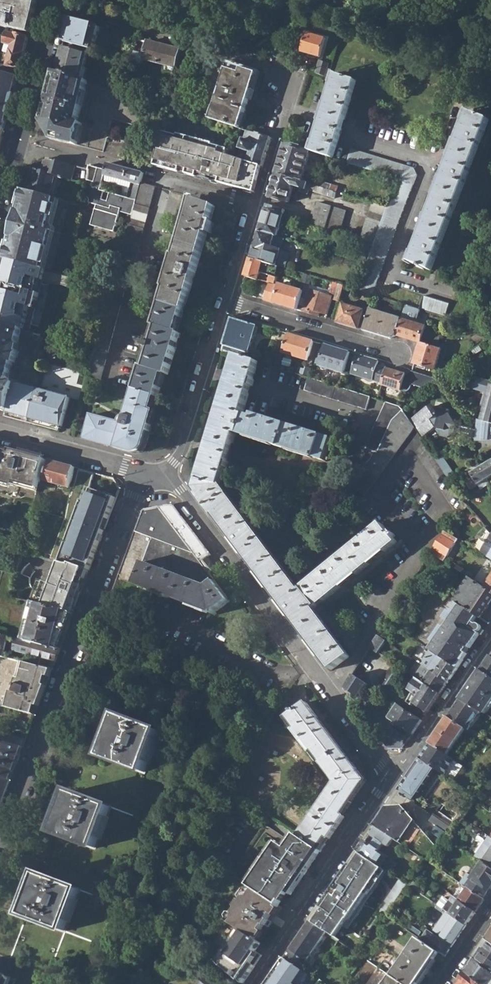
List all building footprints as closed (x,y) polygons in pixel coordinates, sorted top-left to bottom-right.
[(19,0),(0,0),(0,27),(30,33),(38,4),(19,0)] [(63,42),(93,50),(99,27),(69,19),(63,42)] [(18,77),(29,38),(10,33),(7,45),(13,47),(9,66),(0,64),(0,72),(18,77)] [(301,52),(321,57),(326,39),(307,33),(301,52)] [(142,61),(174,70),(179,52),(137,40),(132,63),(142,61)] [(55,72),(80,80),(87,54),(62,46),(55,72)] [(277,47),(274,57),(283,60),(287,51),(277,47)] [(316,73),(325,77),(330,63),(321,60),(316,73)] [(211,121),(240,130),(256,75),(241,70),(239,75),(226,71),(211,121)] [(4,131),(18,77),(0,72),(0,130),(4,131)] [(53,139),(103,153),(112,120),(144,130),(152,102),(125,94),(80,80),(55,72),(42,121),(53,139)] [(336,75),(312,152),(326,156),(332,158),(355,81),(336,75)] [(172,108),(177,110),(182,97),(174,94),(168,107),(172,108)] [(409,263),(430,271),(490,120),(470,112),(409,263)] [(255,190),(263,165),(248,161),(230,156),(231,150),(216,146),(217,143),(181,133),(180,136),(166,132),(157,164),(255,190)] [(248,161),(263,165),(271,139),(257,134),(256,136),(248,133),(245,142),(244,142),(241,151),(250,154),(248,161)] [(277,173),(303,181),(305,176),(310,158),(312,152),(285,144),(277,173)] [(358,290),(371,294),(417,174),(414,168),(352,149),(348,163),(399,178),(390,206),(388,207),(375,242),(368,263),(358,290)] [(326,156),(312,152),(310,158),(324,162),(326,156)] [(24,190),(50,197),(56,175),(71,180),(75,165),(47,158),(43,172),(30,168),(29,169),(24,190)] [(140,184),(143,174),(107,164),(105,174),(140,184)] [(94,183),(86,180),(84,199),(87,201),(86,202),(96,205),(90,225),(114,232),(115,227),(116,227),(117,223),(116,223),(119,212),(131,215),(136,201),(127,198),(123,197),(113,194),(111,202),(105,201),(108,193),(100,191),(102,184),(103,181),(104,176),(105,174),(106,170),(98,168),(94,183)] [(297,185),(299,186),(306,188),(308,182),(303,181),(277,173),(270,195),(288,202),(294,183),(297,183),(297,185)] [(104,176),(131,184),(129,189),(127,198),(136,201),(140,184),(105,174),(104,176)] [(131,184),(104,176),(103,181),(129,189),(131,184)] [(311,176),(310,178),(309,183),(311,183),(338,192),(340,185),(311,176)] [(309,183),(308,182),(306,188),(299,186),(298,189),(308,192),(309,189),(311,183),(309,183)] [(338,192),(311,183),(309,189),(335,198),(338,192)] [(125,292),(126,293),(155,187),(140,184),(136,201),(131,215),(111,288),(125,292)] [(48,231),(56,199),(50,197),(24,190),(15,222),(5,260),(22,264),(43,270),(52,232),(48,231)] [(163,304),(183,310),(207,233),(210,234),(213,224),(210,223),(215,207),(203,203),(203,202),(201,201),(200,202),(194,201),(177,256),(176,256),(166,288),(168,288),(163,304)] [(311,223),(340,232),(349,210),(319,201),(311,223)] [(360,238),(375,242),(388,207),(372,202),(360,238)] [(265,209),(283,215),(285,210),(267,204),(265,209)] [(259,229),(277,234),(278,229),(280,226),(283,215),(265,209),(259,229)] [(290,252),(282,250),(273,247),(274,243),(283,246),(286,237),(277,234),(259,229),(251,257),(280,266),(285,268),(290,252)] [(297,241),(308,244),(310,238),(299,235),(297,241)] [(269,282),(275,284),(280,266),(251,257),(245,276),(257,280),(260,272),(270,275),(268,282),(269,282)] [(21,329),(25,313),(11,309),(18,281),(22,264),(5,260),(0,279),(0,323),(21,329)] [(264,299),(297,310),(303,291),(280,284),(280,286),(275,284),(269,282),(264,299)] [(331,295),(309,288),(302,311),(326,319),(332,299),(339,302),(345,286),(335,283),(331,295)] [(297,310),(302,311),(309,288),(305,287),(303,291),(297,310)] [(100,380),(125,292),(111,288),(94,348),(86,376),(100,380)] [(417,308),(443,316),(447,303),(422,296),(417,308)] [(137,390),(157,396),(164,374),(167,375),(180,334),(176,333),(183,310),(163,304),(150,345),(147,344),(146,348),(149,349),(137,390)] [(338,322),(359,329),(365,311),(343,305),(338,322)] [(366,308),(365,311),(359,329),(364,331),(371,309),(366,308)] [(364,331),(390,338),(396,335),(401,319),(371,309),(364,331)] [(237,355),(244,358),(245,352),(247,353),(256,324),(233,317),(222,351),(237,355)] [(396,335),(420,342),(439,337),(442,336),(425,330),(426,326),(401,319),(396,335)] [(36,389),(8,382),(21,329),(0,323),(0,407),(8,409),(7,413),(28,418),(36,389)] [(114,384),(127,388),(142,336),(130,332),(114,384)] [(282,353),(307,360),(314,340),(289,333),(282,353)] [(414,364),(434,370),(441,349),(433,346),(439,337),(420,342),(414,364)] [(319,365),(344,373),(351,351),(325,344),(319,365)] [(270,366),(278,369),(282,354),(274,352),(270,366)] [(353,373),(382,383),(387,368),(378,365),(379,360),(359,354),(353,373)] [(198,479),(221,485),(226,468),(227,468),(230,462),(228,462),(235,439),(326,461),(333,439),(242,415),(251,387),(252,388),(254,382),(252,381),(258,362),(244,358),(237,355),(198,479)] [(44,362),(36,389),(69,398),(79,401),(84,384),(76,382),(79,371),(44,362)] [(406,374),(387,368),(382,383),(382,385),(401,390),(404,380),(427,381),(427,380),(427,372),(412,371),(406,374)] [(427,380),(435,380),(436,380),(444,372),(427,372),(427,380)] [(490,422),(490,381),(476,376),(472,387),(485,391),(479,410),(484,411),(481,420),(490,422)] [(304,390),(367,409),(371,398),(348,391),(309,378),(308,378),(304,390)] [(61,427),(69,398),(36,389),(28,418),(61,427)] [(84,439),(137,454),(144,452),(156,412),(152,411),(157,396),(137,390),(128,417),(123,418),(119,422),(91,415),(84,439)] [(353,473),(348,487),(363,465),(370,459),(374,453),(378,453),(391,419),(403,409),(402,407),(386,402),(366,447),(363,445),(345,469),(353,473)] [(409,418),(415,428),(420,437),(434,428),(438,435),(446,437),(453,432),(459,433),(461,431),(470,433),(469,440),(477,440),(490,440),(490,422),(481,420),(478,430),(472,429),(470,426),(460,424),(458,426),(455,425),(448,414),(445,409),(429,405),(409,418)] [(348,487),(364,495),(415,428),(409,418),(403,409),(391,419),(378,453),(374,453),(370,459),(363,465),(348,487)] [(480,453),(490,453),(490,440),(477,440),(480,453)] [(10,515),(15,501),(16,500),(20,499),(34,503),(45,460),(0,448),(0,512),(10,515)] [(436,461),(450,483),(454,480),(440,458),(436,461)] [(44,482),(68,489),(74,467),(49,461),(44,482)] [(478,485),(490,476),(490,461),(471,474),(468,470),(461,474),(470,489),(478,485)] [(214,514),(331,669),(349,656),(314,608),(397,541),(393,537),(396,535),(393,532),(391,534),(382,524),(300,589),(222,485),(221,485),(198,479),(195,488),(199,493),(198,494),(213,515),(214,514)] [(88,524),(104,529),(108,520),(105,519),(112,499),(105,497),(97,520),(96,519),(95,523),(88,521),(88,524)] [(212,612),(214,614),(217,613),(227,604),(160,511),(144,514),(113,590),(143,602),(148,588),(212,612)] [(71,563),(89,569),(104,529),(88,524),(82,523),(74,543),(77,545),(77,546),(71,563)] [(430,552),(444,561),(458,539),(444,530),(430,552)] [(480,552),(490,558),(490,534),(480,552)] [(70,565),(57,600),(41,594),(38,604),(54,608),(73,613),(89,569),(71,563),(70,565)] [(451,566),(460,572),(462,568),(453,563),(451,566)] [(30,631),(38,604),(9,596),(15,574),(0,571),(0,622),(30,631)] [(479,618),(490,600),(490,593),(484,588),(468,577),(462,586),(465,588),(456,602),(459,604),(477,616),(479,618)] [(30,631),(27,642),(59,650),(73,613),(54,608),(38,604),(30,631)] [(477,616),(459,604),(428,650),(429,651),(456,670),(461,662),(459,660),(462,655),(463,656),(467,650),(468,650),(477,636),(478,637),(481,632),(471,625),(477,616)] [(4,656),(9,637),(0,634),(0,655),(4,656)] [(370,647),(377,653),(385,640),(378,635),(370,647)] [(41,658),(39,666),(52,670),(59,650),(27,642),(16,638),(13,648),(19,650),(19,652),(34,656),(41,658)] [(421,646),(412,659),(420,664),(429,651),(428,650),(421,646)] [(431,672),(446,684),(456,670),(429,651),(420,664),(422,666),(431,672)] [(490,676),(490,653),(480,669),(490,676)] [(34,716),(52,670),(39,666),(4,656),(0,655),(0,707),(20,712),(34,716)] [(379,683),(390,690),(403,671),(393,664),(379,683)] [(422,684),(438,696),(446,684),(431,672),(422,666),(414,679),(416,681),(422,684)] [(483,714),(490,702),(490,676),(480,669),(459,701),(480,713),(483,714)] [(354,674),(345,687),(359,698),(368,685),(361,679),(354,674)] [(410,707),(424,717),(438,696),(422,684),(416,681),(409,691),(413,694),(407,703),(411,706),(410,707)] [(303,838),(320,851),(341,819),(338,817),(364,781),(306,701),(288,715),(296,727),(294,729),(310,750),(312,749),(321,761),(322,760),(335,780),(299,835),(303,838)] [(468,731),(469,730),(480,713),(459,701),(448,717),(465,729),(468,731)] [(400,708),(397,705),(387,718),(411,736),(420,722),(403,710),(400,708)] [(19,726),(29,730),(34,716),(20,712),(17,720),(21,721),(19,726)] [(120,716),(104,757),(146,773),(161,732),(120,716)] [(429,744),(447,756),(449,754),(463,732),(465,729),(448,717),(429,744)] [(386,749),(402,750),(407,741),(387,725),(378,738),(386,749)] [(468,731),(465,729),(463,732),(480,742),(483,737),(469,730),(468,731)] [(0,741),(23,747),(26,739),(6,733),(5,737),(1,736),(0,741)] [(11,781),(23,747),(0,741),(0,778),(11,781)] [(429,744),(419,759),(434,769),(440,773),(450,758),(447,756),(429,744)] [(459,760),(449,754),(447,756),(450,758),(457,763),(459,760)] [(419,759),(411,770),(426,781),(434,769),(419,759)] [(414,798),(420,789),(426,781),(411,770),(399,787),(402,789),(400,793),(412,801),(414,798)] [(0,778),(0,809),(11,781),(0,778)] [(112,808),(70,792),(55,834),(96,849),(112,808)] [(386,834),(428,863),(437,850),(402,808),(385,807),(373,826),(386,834)] [(448,826),(432,815),(428,822),(443,832),(448,826)] [(380,843),(386,834),(373,826),(367,834),(380,843)] [(255,875),(249,884),(278,904),(286,891),(290,894),(320,851),(303,838),(299,835),(297,834),(287,848),(279,842),(274,849),(276,851),(274,854),(271,852),(258,871),(260,873),(258,877),(255,875)] [(490,868),(490,838),(489,837),(486,835),(472,855),(483,862),(490,868)] [(387,871),(394,877),(397,873),(386,865),(390,860),(362,841),(356,850),(383,869),(387,871)] [(394,877),(356,850),(308,921),(322,930),(326,933),(362,956),(409,887),(394,877)] [(485,899),(490,890),(490,868),(483,862),(472,877),(466,873),(460,883),(465,887),(468,888),(485,899)] [(227,921),(254,939),(278,904),(249,884),(226,868),(202,903),(227,921)] [(39,875),(23,916),(65,932),(80,891),(39,875)] [(422,889),(414,883),(411,888),(419,893),(422,889)] [(463,894),(460,899),(459,901),(475,913),(485,899),(468,888),(463,894)] [(460,899),(463,894),(458,891),(454,896),(460,899)] [(446,911),(466,926),(475,913),(459,901),(460,899),(454,896),(453,895),(448,902),(442,898),(437,905),(446,911)] [(432,931),(453,946),(466,926),(446,911),(432,931)] [(241,983),(260,956),(253,952),(259,943),(254,939),(227,921),(205,953),(218,965),(228,973),(228,975),(241,983)] [(306,962),(326,933),(322,930),(308,921),(283,958),(294,965),(300,970),(306,962)] [(404,983),(418,983),(439,952),(422,940),(419,939),(396,923),(369,962),(392,978),(393,977),(404,983)] [(439,952),(445,956),(453,946),(432,931),(429,930),(422,940),(439,952)] [(490,973),(490,945),(486,941),(473,960),(490,973)] [(473,960),(465,972),(480,983),(490,983),(490,973),(473,960)] [(392,978),(392,979),(368,963),(354,983),(402,983),(392,978)] [(465,972),(457,983),(480,983),(465,972)] [(0,973),(0,983),(14,983),(16,980),(0,973)] [(204,975),(196,983),(216,983),(204,975)]
